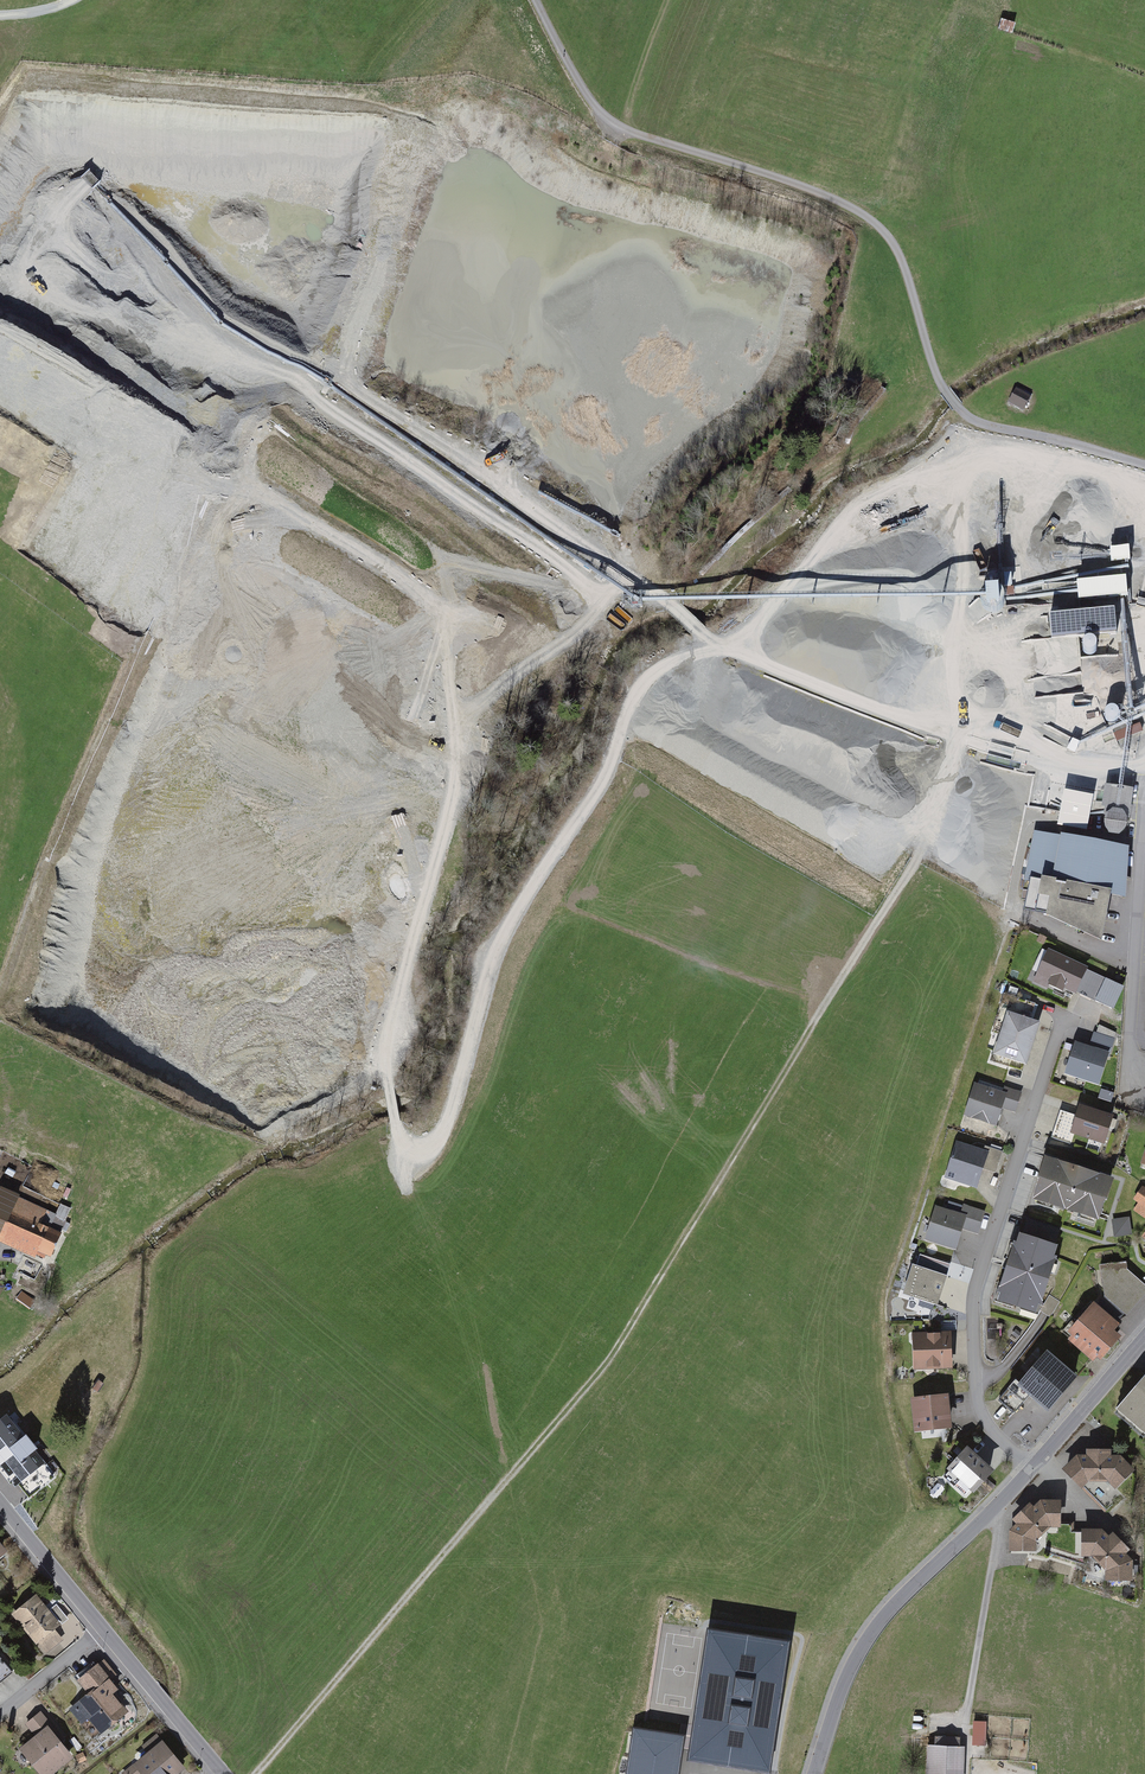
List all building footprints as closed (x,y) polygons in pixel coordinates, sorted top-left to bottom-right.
[(352,284),(356,285),(359,286),(363,287),(367,273),(357,270),(352,284)] [(1032,400),(1016,392),(1008,408),(1024,416),(1032,400)] [(1129,548),(1110,549),(1111,563),(1121,562),(1128,561),(1130,561),(1129,548)] [(1144,609),(1144,601),(1138,599),(1137,604),(1131,604),(1128,561),(1121,562),(1123,580),(1126,579),(1127,599),(1127,607),(1136,607),(1144,609)] [(991,587),(991,593),(984,594),(984,602),(984,606),(985,611),(992,612),(1000,611),(1003,607),(1004,602),(1003,598),(1002,595),(1001,593),(994,593),(994,587),(998,586),(1000,583),(1000,579),(998,577),(996,575),(992,575),(988,577),(988,578),(987,581),(988,585),(989,586),(991,587)] [(1123,580),(1077,583),(1078,592),(1078,596),(1079,603),(1120,599),(1125,599),(1127,599),(1126,579),(1123,580)] [(1078,592),(1003,598),(1004,602),(1078,596),(1078,592)] [(1127,722),(1128,724),(1131,723),(1131,715),(1125,599),(1120,599),(1127,722)] [(1099,649),(1118,648),(1116,614),(1051,616),(1052,648),(1087,646),(1087,655),(1099,655),(1099,649)] [(1142,731),(1139,721),(1144,719),(1144,709),(1131,715),(1131,723),(1128,724),(1127,730),(1115,735),(1117,741),(1126,738),(1131,737),(1142,731)] [(1106,714),(1105,716),(1105,719),(1106,721),(1108,723),(1110,724),(1113,724),(1115,724),(1117,722),(1118,721),(1119,720),(1119,718),(1119,715),(1118,713),(1116,711),(1114,710),(1111,710),(1109,711),(1107,712),(1106,714)] [(1127,730),(1128,724),(1127,722),(1123,723),(1119,720),(1118,721),(1117,722),(1120,725),(1078,742),(1074,740),(1069,752),(1075,754),(1080,744),(1123,727),(1127,730)] [(1131,737),(1126,738),(1119,782),(1125,783),(1131,737)] [(1126,820),(1132,784),(1125,783),(1119,782),(1112,781),(1106,817),(1110,813),(1117,812),(1123,814),(1126,820)] [(1087,835),(1095,802),(1065,795),(1058,828),(1087,835)] [(1127,825),(1126,820),(1123,814),(1117,812),(1110,813),(1106,817),(1105,821),(1104,826),(1106,829),(1109,832),(1113,834),(1118,834),(1122,832),(1125,829),(1127,825)] [(1135,851),(1035,831),(1025,883),(1031,883),(1028,909),(1107,945),(1116,900),(1133,903),(1135,851)] [(1107,981),(1049,954),(1034,986),(1063,999),(1066,994),(1077,999),(1078,996),(1096,1005),(1107,981)] [(1025,1074),(1040,1032),(1006,1021),(991,1063),(1025,1074)] [(1094,1036),(1089,1052),(1110,1060),(1116,1044),(1094,1036)] [(1089,1052),(1075,1048),(1065,1081),(1099,1092),(1110,1060),(1089,1052)] [(1003,1097),(974,1089),(964,1123),(998,1133),(1003,1114),(1008,1099),(1003,1097)] [(1008,1099),(1003,1114),(1016,1118),(1022,1096),(1004,1091),(1003,1097),(1008,1099)] [(1114,1122),(1080,1112),(1078,1120),(1071,1140),(1075,1141),(1105,1150),(1114,1122)] [(1071,1140),(1078,1120),(1060,1115),(1051,1142),(1072,1149),(1075,1141),(1071,1140)] [(985,1155),(957,1146),(945,1183),(978,1193),(984,1174),(990,1156),(985,1155)] [(990,1156),(984,1174),(996,1177),(1002,1157),(986,1151),(985,1155),(990,1156)] [(1113,1188),(1044,1166),(1031,1209),(1096,1230),(1102,1211),(1105,1212),(1113,1188)] [(2,1190),(0,1194),(0,1238),(49,1262),(62,1236),(42,1227),(49,1213),(2,1190)] [(1143,1192),(1134,1205),(1139,1208),(1135,1214),(1144,1220),(1144,1193),(1143,1192)] [(960,1219),(936,1211),(926,1246),(958,1255),(965,1234),(979,1238),(986,1216),(963,1209),(960,1219)] [(1133,1239),(1130,1222),(1113,1225),(1115,1242),(1133,1239)] [(1056,1254),(1018,1243),(1016,1251),(1011,1250),(997,1302),(1001,1303),(998,1313),(1034,1324),(1037,1312),(1042,1314),(1056,1266),(1053,1265),(1056,1254)] [(1127,1276),(1127,1267),(1100,1271),(1104,1301),(1128,1320),(1144,1300),(1144,1291),(1127,1276)] [(947,1281),(911,1270),(902,1299),(938,1310),(947,1281)] [(1118,1332),(1094,1310),(1067,1340),(1071,1344),(1068,1348),(1095,1372),(1099,1368),(1101,1371),(1124,1347),(1113,1337),(1118,1332)] [(952,1374),(951,1337),(912,1338),(912,1375),(952,1374)] [(1078,1390),(1047,1361),(1016,1393),(1047,1422),(1078,1390)] [(1114,1420),(1144,1446),(1144,1383),(1114,1420)] [(952,1435),(949,1402),(911,1406),(914,1438),(952,1435)] [(9,1420),(0,1427),(0,1463),(26,1498),(53,1477),(9,1420)] [(973,1502),(994,1479),(967,1455),(946,1477),(973,1502)] [(1135,1477),(1120,1463),(1112,1464),(1111,1456),(1086,1458),(1087,1462),(1077,1463),(1061,1477),(1080,1497),(1091,1487),(1108,1489),(1117,1497),(1135,1477)] [(1016,1532),(1008,1540),(1009,1559),(1037,1558),(1036,1546),(1050,1534),(1060,1534),(1060,1530),(1060,1506),(1042,1506),(1034,1514),(1030,1509),(1011,1526),(1016,1532)] [(1072,1529),(1060,1530),(1060,1534),(1050,1534),(1036,1546),(1037,1558),(1084,1572),(1082,1563),(1081,1536),(1072,1537),(1072,1529)] [(1109,1543),(1101,1535),(1081,1536),(1082,1563),(1095,1563),(1106,1577),(1106,1588),(1132,1588),(1132,1566),(1125,1560),(1129,1556),(1112,1540),(1109,1543)] [(61,1628),(35,1599),(10,1621),(35,1649),(37,1647),(46,1658),(63,1644),(54,1634),(61,1628)] [(787,1643),(709,1630),(691,1757),(768,1770),(787,1643)] [(108,1687),(95,1670),(78,1684),(89,1698),(79,1706),(75,1701),(60,1713),(67,1722),(74,1716),(82,1725),(84,1723),(99,1740),(102,1738),(107,1745),(123,1732),(119,1727),(128,1719),(104,1690),(108,1687)] [(15,1757),(29,1773),(61,1773),(73,1764),(61,1750),(66,1746),(41,1716),(25,1729),(35,1741),(15,1757)] [(974,1741),(987,1742),(987,1716),(974,1716),(974,1741)] [(681,1737),(636,1730),(629,1773),(675,1773),(681,1737)] [(158,1739),(140,1751),(146,1759),(126,1773),(183,1773),(158,1739)] [(936,1741),(935,1751),(927,1750),(926,1773),(964,1773),(965,1752),(960,1752),(960,1741),(936,1741)]
